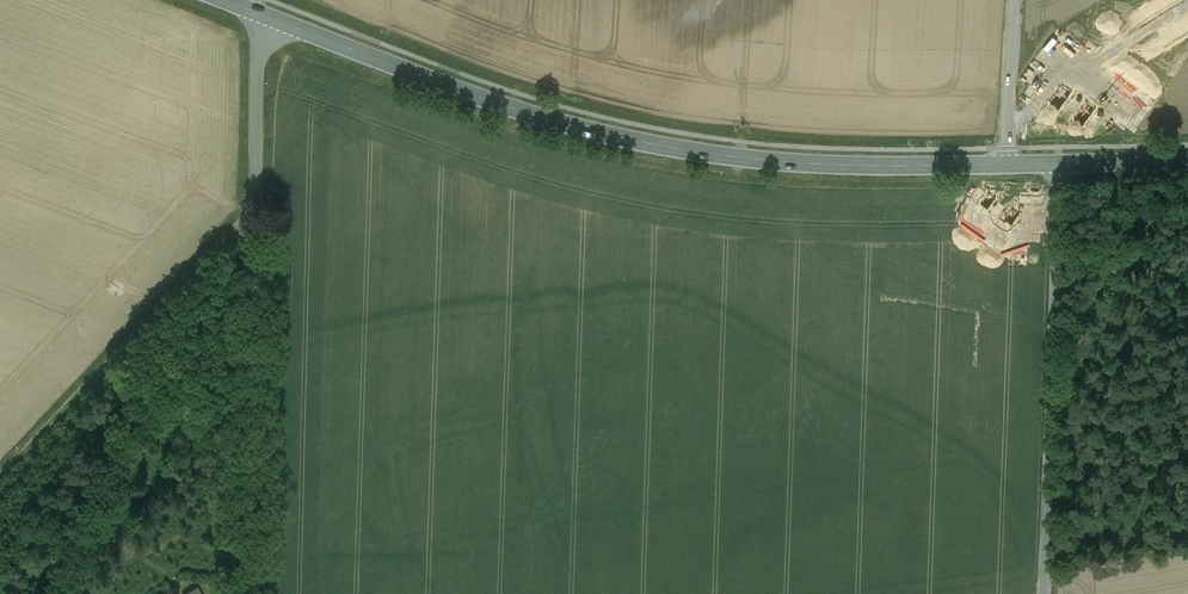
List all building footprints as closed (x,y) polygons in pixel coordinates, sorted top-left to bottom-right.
[(201,586),(184,593),(205,593),(201,586)]
